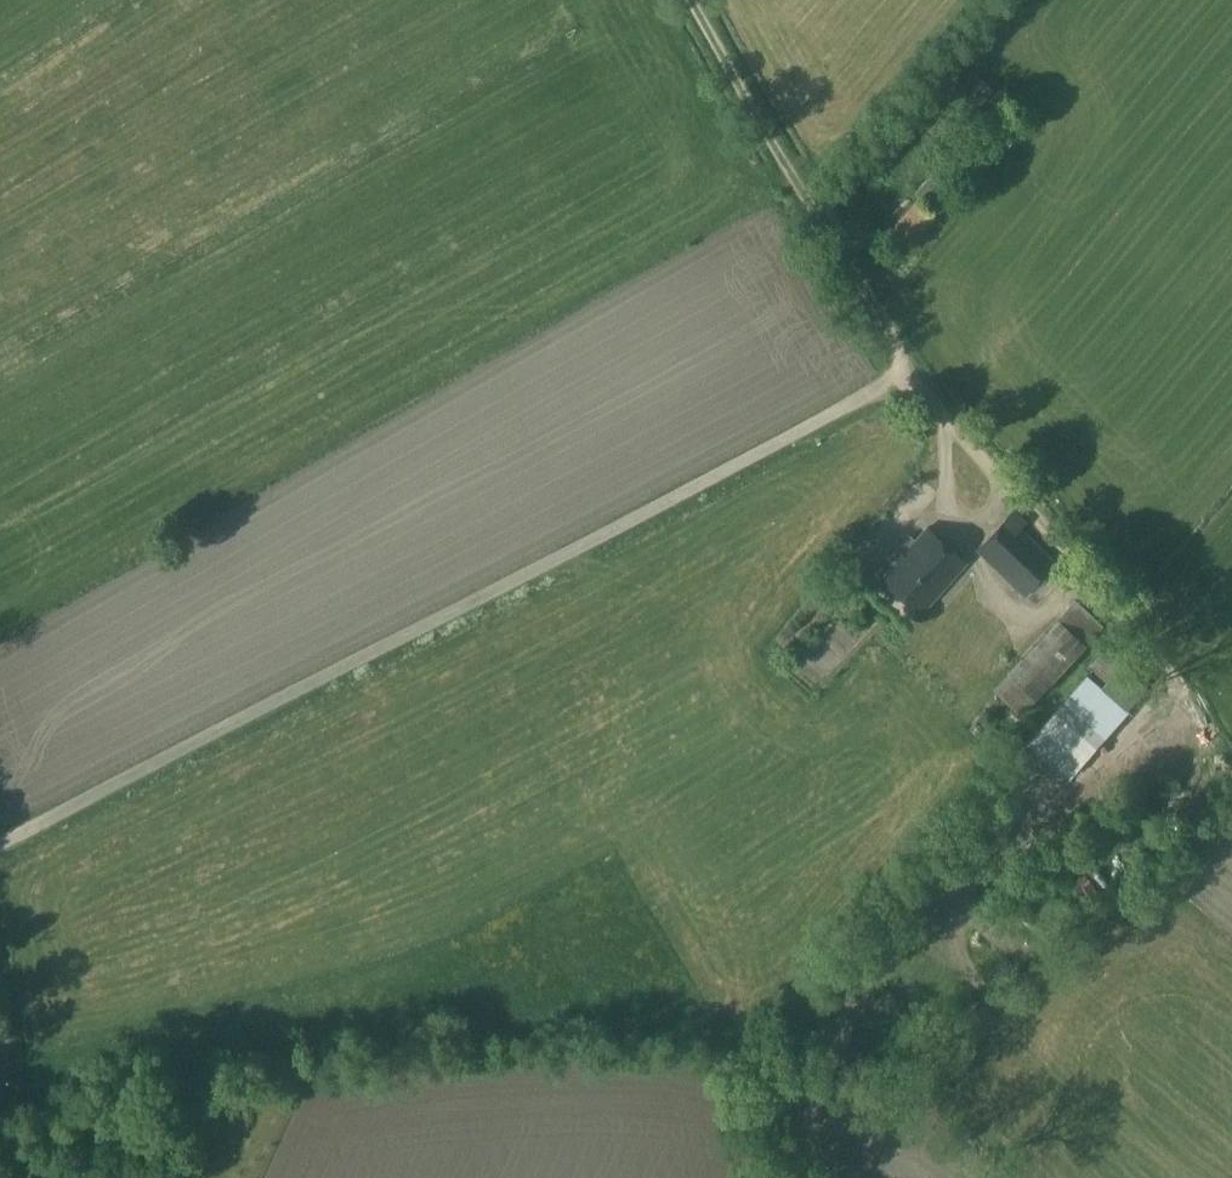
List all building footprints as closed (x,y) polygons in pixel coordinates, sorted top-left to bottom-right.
[(907,249),(934,219),(914,201),(887,231),(907,249)] [(975,549),(1022,596),(1055,563),(1020,531),(1026,523),(1014,510),(975,549)] [(913,541),(908,536),(885,562),(891,568),(881,579),(919,612),(963,562),(925,528),(913,541)] [(1020,715),(1035,700),(1102,625),(1075,598),(1006,670),(1008,672),(992,689),(1020,715)]
